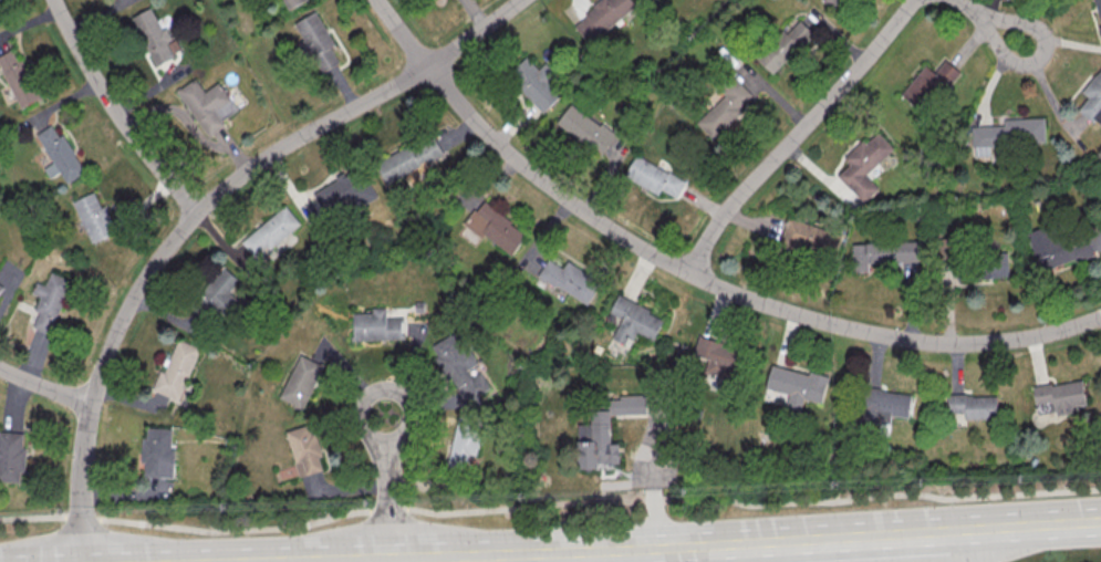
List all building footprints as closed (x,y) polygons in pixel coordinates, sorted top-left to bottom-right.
[(284,12),(308,0),(278,0),(284,12)] [(633,0),(603,0),(573,22),(588,42),(638,7),(633,0)] [(833,8),(839,0),(823,0),(833,8)] [(178,53),(153,6),(132,17),(156,64),(178,53)] [(294,23),(303,39),(298,42),(318,75),(339,62),(330,47),(335,44),(315,10),(294,23)] [(775,76),(815,34),(800,20),(787,33),(782,29),(755,57),(775,76)] [(20,108),(43,97),(18,46),(0,55),(0,67),(20,108)] [(537,70),(524,57),(507,75),(543,111),(566,88),(543,64),(537,70)] [(900,95),(924,114),(959,71),(945,59),(934,72),(925,64),(900,95)] [(1082,92),(1088,96),(1078,109),(1100,126),(1100,124),(1100,67),(1082,92)] [(220,82),(205,91),(196,78),(177,89),(207,136),(225,125),(222,120),(238,110),(220,82)] [(752,92),(731,78),(698,127),(720,142),(752,92)] [(557,122),(595,152),(602,143),(607,147),(616,136),(573,102),(557,122)] [(972,126),(972,156),(990,156),(990,145),(1045,144),(1045,118),(1004,118),(1004,125),(972,126)] [(36,134),(53,162),(44,168),(51,178),(60,172),(68,183),(86,171),(54,123),(36,134)] [(837,175),(863,202),(878,188),(865,175),(894,147),(877,131),(865,143),(862,140),(843,157),(849,163),(837,175)] [(444,154),(432,132),(376,162),(387,184),(444,154)] [(658,194),(661,189),(676,197),(685,180),(636,154),(624,176),(658,194)] [(314,189),(328,219),(377,197),(363,167),(314,189)] [(97,191),(72,202),(91,243),(116,232),(97,191)] [(466,222),(510,257),(527,234),(483,200),(466,222)] [(257,260),(301,223),(285,204),(241,241),(257,260)] [(842,233),(788,217),(779,244),(793,248),(794,245),(834,258),(842,233)] [(1038,270),(1094,255),(1087,231),(1058,238),(1055,226),(1028,233),(1038,270)] [(853,272),(869,271),(868,263),(919,260),(919,240),(852,243),(853,272)] [(1009,253),(976,254),(977,269),(974,269),(974,277),(1009,276),(1009,253)] [(586,305),(601,282),(567,260),(562,267),(548,258),(538,274),(586,305)] [(240,280),(224,264),(198,293),(224,316),(239,300),(230,292),(240,280)] [(32,327),(50,334),(71,279),(50,272),(45,285),(36,281),(32,293),(40,296),(34,311),(38,312),(32,327)] [(621,318),(612,338),(629,346),(636,332),(653,340),(664,316),(617,295),(609,312),(621,318)] [(354,313),(354,340),(402,339),(402,317),(386,317),(386,307),(372,307),(373,313),(354,313)] [(432,344),(438,356),(436,356),(454,389),(463,384),(472,399),(490,389),(478,368),(479,367),(459,330),(432,344)] [(737,381),(745,350),(698,337),(690,368),(737,381)] [(157,392),(183,400),(200,347),(175,339),(157,392)] [(280,398),(304,409),(323,366),(300,356),(280,398)] [(766,388),(789,393),(785,408),(801,411),(804,398),(822,402),(828,377),(771,365),(766,388)] [(1033,387),(1038,414),(1072,409),(1072,406),(1086,404),(1082,379),(1033,387)] [(911,392),(860,389),(859,421),(890,423),(890,416),(910,417),(911,392)] [(997,395),(947,394),(947,412),(965,413),(965,419),(997,419),(997,395)] [(579,467),(620,466),(620,443),(612,443),(611,416),(653,415),(652,396),(590,398),(591,423),(578,423),(579,467)] [(476,455),(484,421),(458,415),(447,466),(465,469),(469,454),(476,455)] [(287,430),(300,478),(328,469),(314,422),(287,430)] [(142,437),(141,463),(145,463),(145,476),(175,477),(175,448),(171,448),(172,428),(147,427),(147,437),(142,437)] [(25,432),(0,431),(0,481),(23,482),(25,432)]
